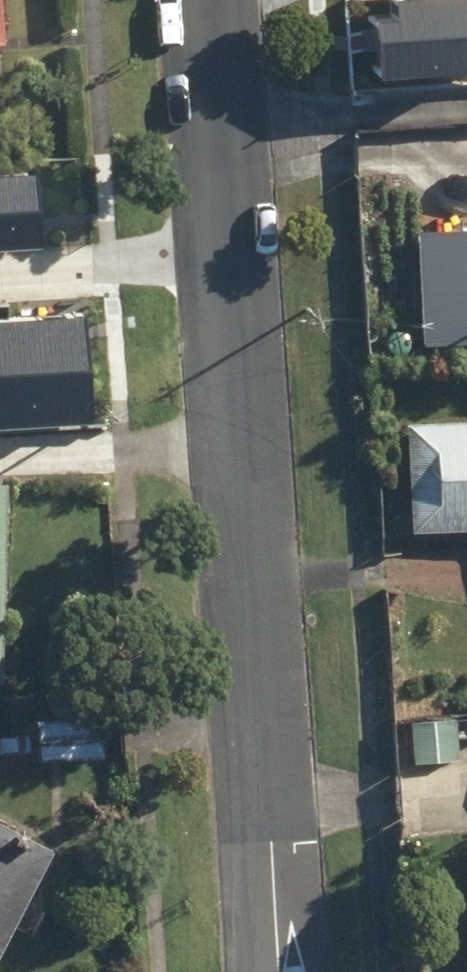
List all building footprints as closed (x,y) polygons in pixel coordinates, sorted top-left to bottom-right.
[(382,80),(466,74),(466,0),(458,0),(400,4),(401,20),(378,22),(382,80)] [(0,180),(0,249),(41,247),(37,178),(0,180)] [(426,344),(466,341),(466,234),(419,237),(426,344)] [(87,406),(81,300),(0,305),(0,411),(87,406)] [(415,536),(466,534),(466,427),(410,429),(415,536)] [(3,686),(9,489),(0,489),(0,686),(3,686)] [(40,725),(40,764),(104,762),(103,723),(40,725)] [(403,739),(405,767),(460,763),(457,728),(414,730),(415,737),(403,739)] [(55,853),(0,824),(0,959),(55,853)]
